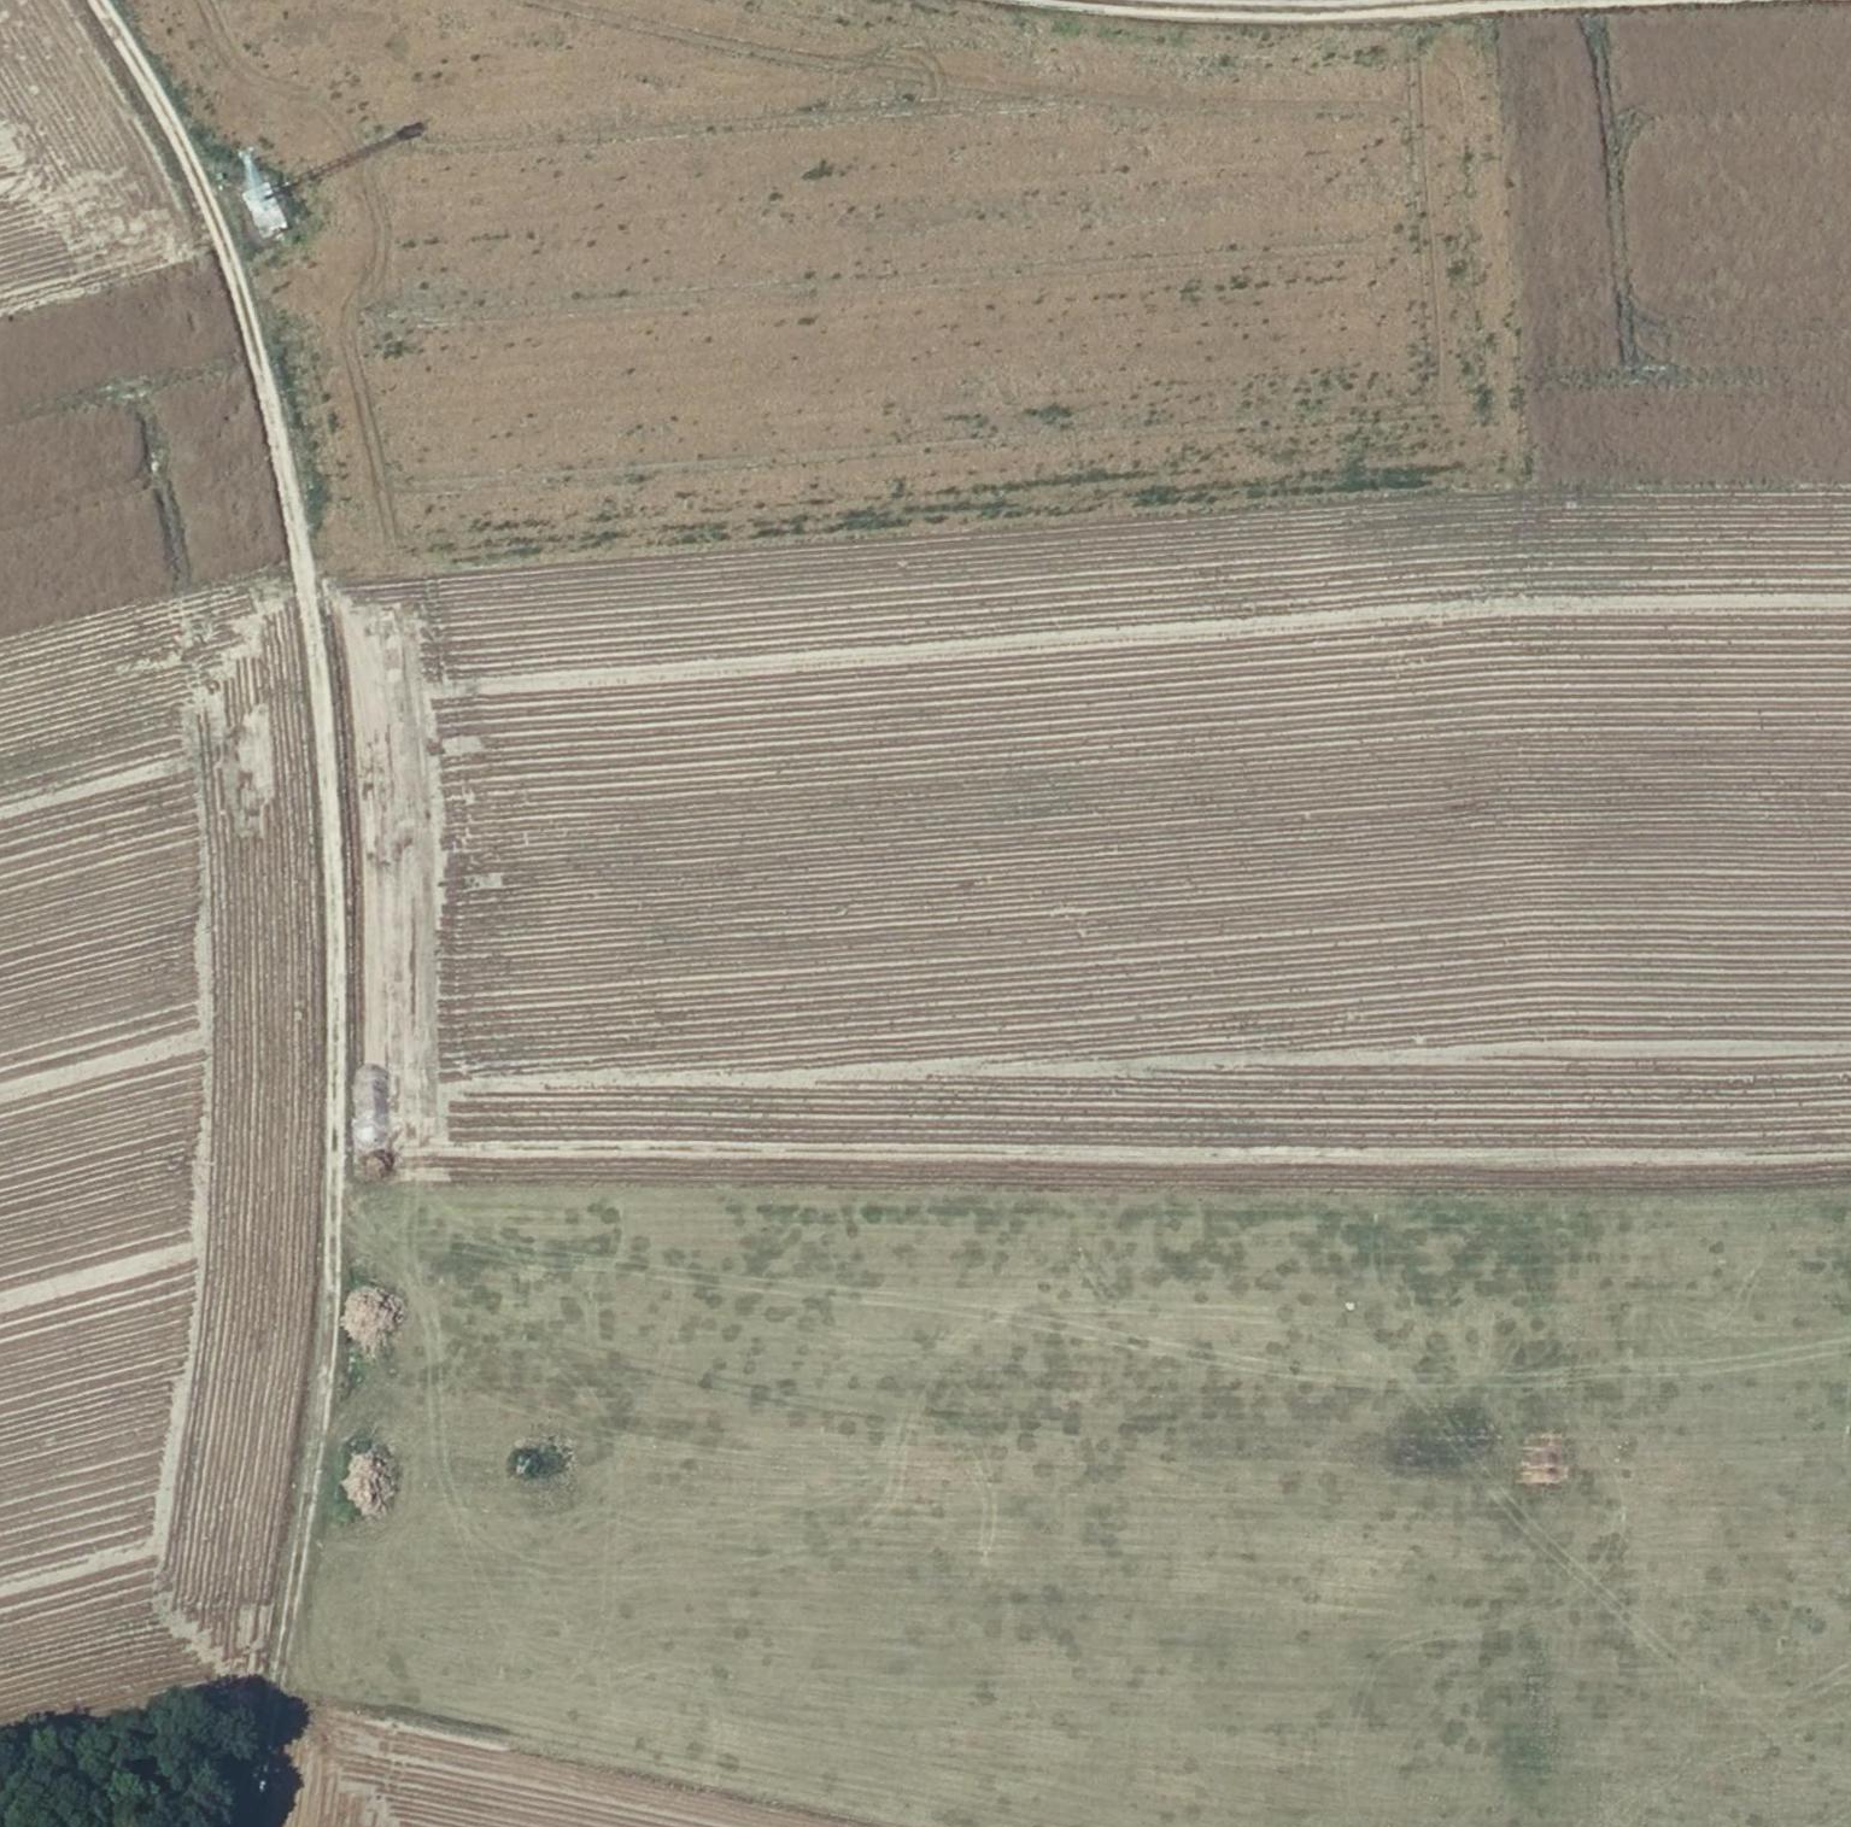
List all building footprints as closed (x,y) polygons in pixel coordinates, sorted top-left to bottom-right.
[(268,184),(243,193),(259,234),(284,225),(268,184)]
